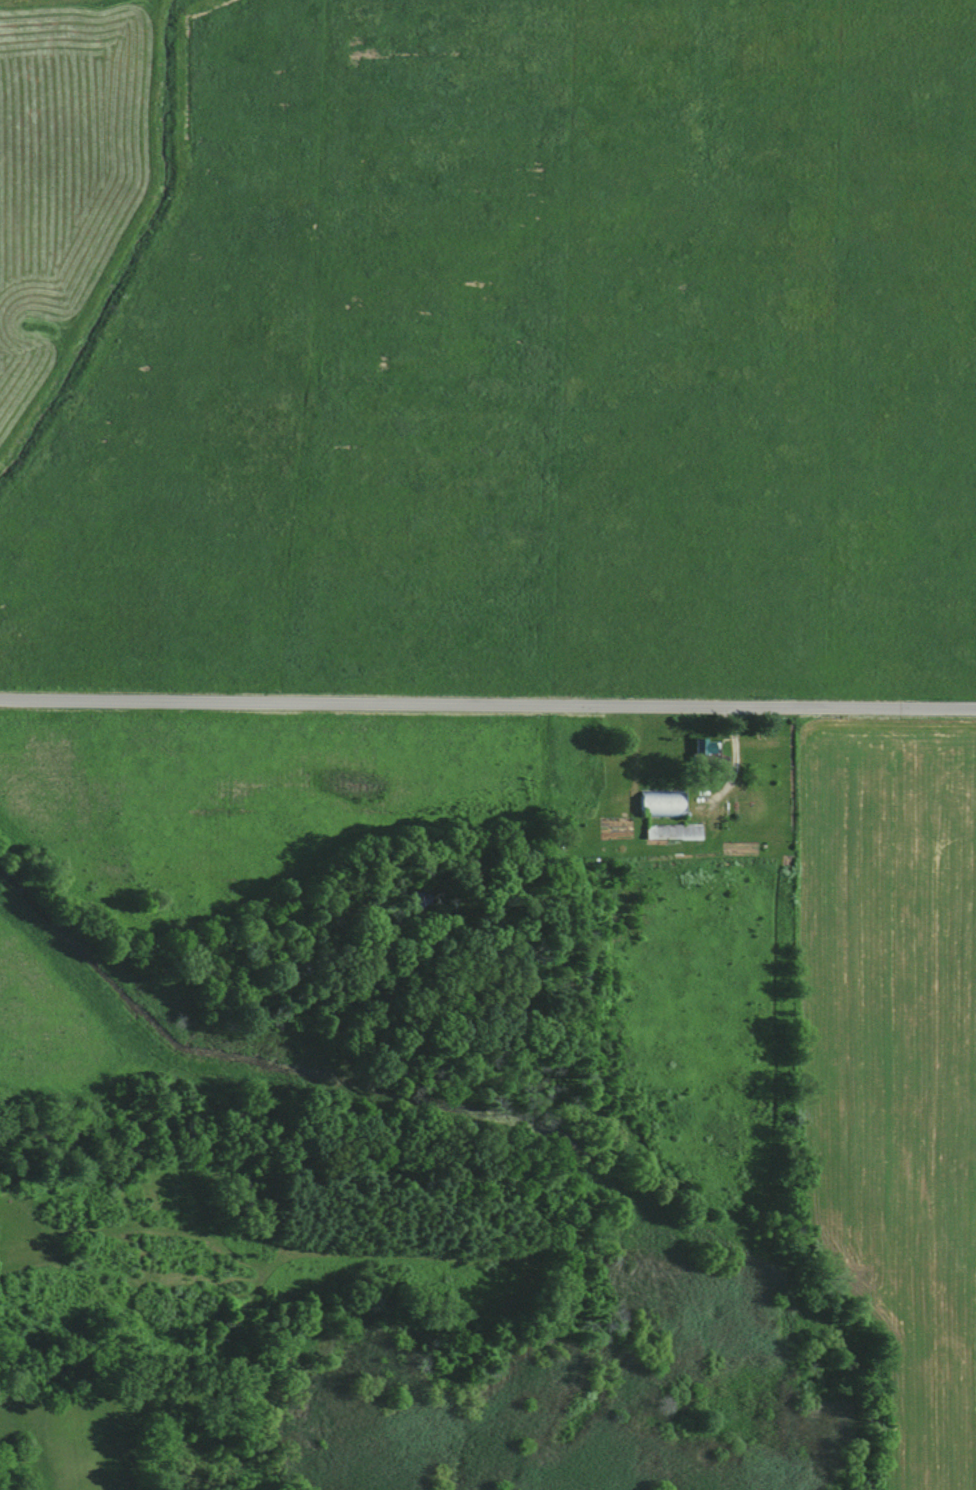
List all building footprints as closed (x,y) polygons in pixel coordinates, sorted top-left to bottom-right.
[(717,755),(719,741),(704,738),(702,753),(717,755)]
